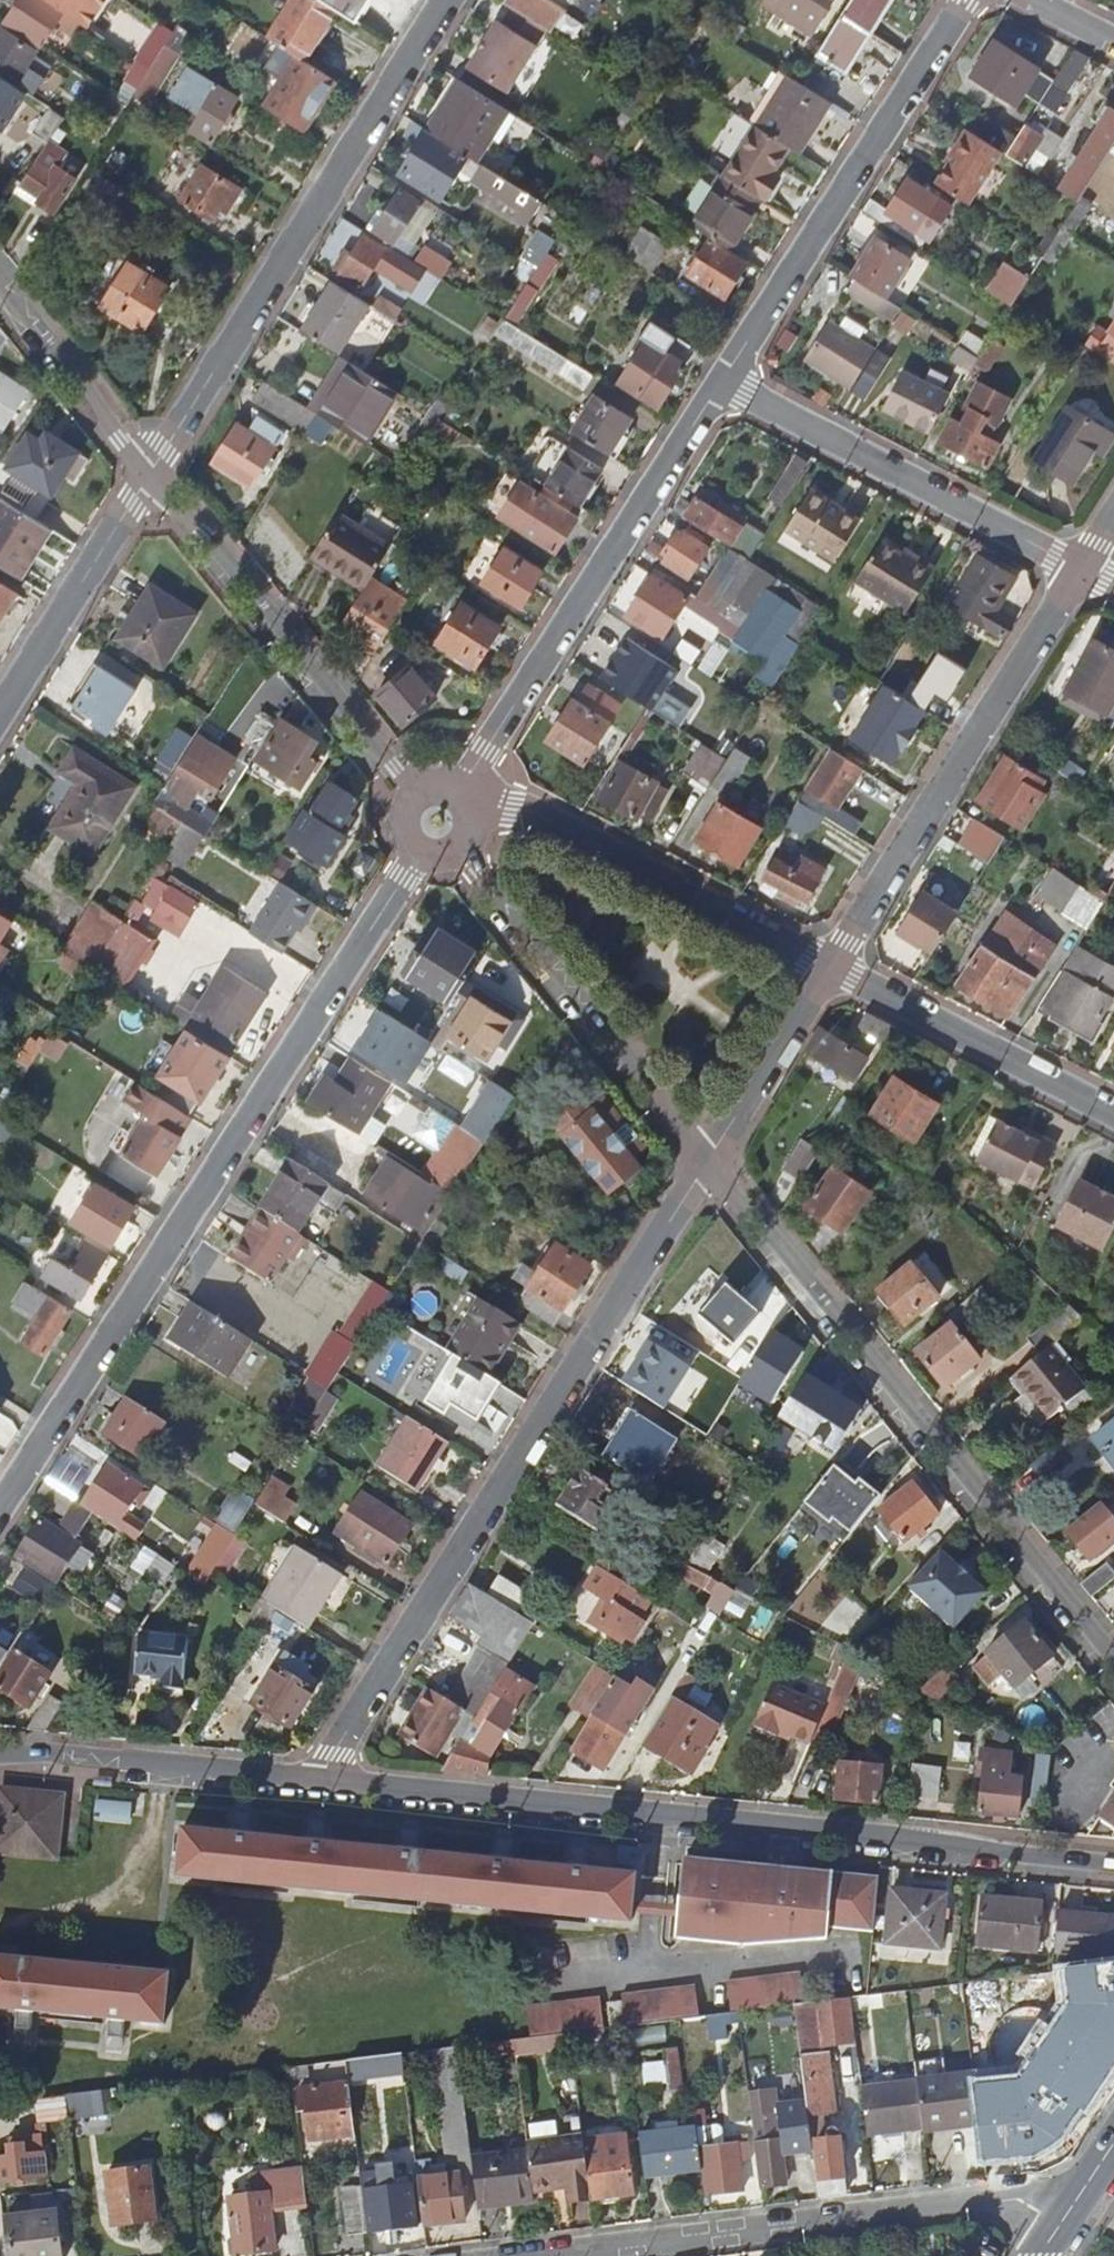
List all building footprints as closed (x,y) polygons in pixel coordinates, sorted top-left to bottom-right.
[(63,12),(45,0),(21,0),(6,23),(40,47),(63,12)] [(63,12),(88,28),(107,0),(45,0),(63,12)] [(339,11),(321,0),(297,0),(272,40),(298,57),(307,63),(339,11)] [(339,11),(353,20),(366,0),(321,0),(339,11)] [(504,2),(511,6),(547,28),(551,31),(570,1),(572,2),(573,0),(505,0),(504,2)] [(765,1),(816,33),(837,0),(766,0),(765,1)] [(841,14),(841,15),(872,34),(893,0),(850,0),(841,14)] [(547,28),(511,6),(502,22),(497,19),(468,66),(508,91),(547,28)] [(114,28),(130,36),(139,19),(123,11),(114,28)] [(847,72),(872,34),(841,15),(816,55),(847,72)] [(0,33),(0,76),(16,86),(38,52),(2,29),(0,33)] [(996,41),(972,77),(1014,103),(1037,67),(996,41)] [(148,105),(180,55),(167,47),(152,69),(135,97),(148,105)] [(298,57),(265,108),(300,130),(332,78),(307,63),(298,57)] [(140,62),(116,99),(129,107),(134,98),(135,97),(152,69),(140,62)] [(219,85),(190,67),(174,94),(202,112),(191,129),(214,144),(243,99),(219,85)] [(1024,97),(1037,106),(1053,81),(1040,73),(1024,97)] [(28,95),(16,86),(0,76),(0,131),(3,133),(28,95)] [(791,76),(760,128),(789,146),(799,152),(830,100),(800,81),(791,76)] [(458,77),(427,130),(428,130),(468,155),(478,161),(509,109),(458,77)] [(1059,188),(1078,200),(1079,198),(1112,147),(1113,144),(1113,107),(1111,105),(1059,188)] [(30,132),(46,144),(47,142),(62,117),(46,107),(30,132)] [(979,133),(1007,153),(1018,136),(987,119),(979,133)] [(1030,129),(1025,125),(1018,136),(1007,153),(1006,154),(1024,165),(1028,159),(1033,162),(1039,151),(1050,157),(1062,137),(1046,128),(1044,130),(1034,124),(1030,129)] [(774,172),(789,146),(760,128),(756,126),(725,176),(758,196),(760,193),(767,197),(780,177),(774,172)] [(958,149),(936,184),(968,204),(1002,151),(966,128),(955,146),(958,149)] [(442,199),(468,155),(428,130),(401,174),(442,199)] [(65,154),(47,142),(46,144),(15,193),(31,203),(34,200),(54,212),(75,179),(57,168),(65,154)] [(179,197),(213,218),(220,206),(228,210),(241,189),(234,185),(200,164),(179,197)] [(1041,164),(1035,173),(1046,179),(1051,170),(1041,164)] [(509,202),(519,187),(483,165),(474,180),(509,202)] [(725,175),(692,225),(730,249),(753,211),(751,208),(758,196),(725,176),(725,175)] [(888,211),(869,198),(861,211),(890,229),(921,249),(927,238),(930,240),(952,205),(908,180),(888,211)] [(380,223),(376,230),(396,243),(392,249),(404,256),(425,269),(437,277),(445,263),(410,241),(413,237),(404,230),(422,201),(402,189),(380,223)] [(1090,205),(1079,198),(1078,200),(1060,228),(1070,235),(1090,205)] [(372,236),(376,230),(380,223),(349,202),(340,217),(372,236)] [(653,268),(669,243),(644,227),(628,251),(653,268)] [(1042,258),(1047,261),(1051,255),(1055,258),(1070,235),(1060,228),(1045,253),(1042,258)] [(425,269),(404,256),(392,249),(387,246),(384,249),(365,237),(341,275),(360,288),(374,267),(411,290),(425,269)] [(726,297),(747,263),(710,239),(689,273),(726,297)] [(876,239),(850,278),(854,281),(884,299),(908,259),(876,239)] [(1052,264),(1055,258),(1051,255),(1047,261),(1052,264)] [(1015,303),(1031,274),(1005,259),(989,289),(1015,303)] [(101,306),(143,331),(170,287),(128,262),(101,306)] [(332,281),(301,332),(337,354),(369,304),(332,281)] [(539,289),(528,281),(515,302),(527,309),(539,289)] [(845,295),(892,323),(901,309),(884,299),(854,281),(845,295)] [(495,333),(509,341),(519,327),(504,318),(495,333)] [(803,362),(850,391),(875,351),(860,341),(865,330),(846,318),(840,329),(829,322),(803,362)] [(1088,344),(1113,358),(1113,326),(1112,330),(1100,323),(1088,344)] [(690,346),(659,326),(650,340),(648,339),(621,383),(661,408),(687,365),(680,361),(690,346)] [(509,341),(549,366),(558,352),(519,327),(509,341)] [(956,392),(970,399),(981,380),(1003,346),(991,338),(979,357),(974,365),(956,392)] [(588,390),(596,376),(558,352),(549,366),(588,390)] [(956,392),(974,365),(964,359),(947,385),(956,392)] [(351,363),(319,415),(364,443),(396,392),(351,363)] [(902,371),(885,406),(929,429),(946,394),(902,371)] [(0,374),(0,427),(2,428),(25,390),(0,374)] [(981,380),(970,399),(966,405),(972,409),(964,422),(953,416),(940,437),(985,465),(998,444),(977,432),(986,418),(996,424),(1011,400),(981,380)] [(253,399),(305,432),(316,415),(263,382),(253,399)] [(598,397),(575,434),(618,461),(631,440),(624,435),(634,419),(598,397)] [(1096,443),(1109,422),(1073,399),(1058,422),(1063,425),(1043,455),(1070,472),(1078,459),(1083,462),(1096,443)] [(285,431),(252,410),(254,426),(249,433),(237,425),(212,463),(250,487),(285,431)] [(453,446),(461,432),(441,420),(437,426),(433,433),(453,446)] [(1109,422),(1096,443),(1108,451),(1113,441),(1113,426),(1109,422)] [(53,448),(58,440),(47,432),(41,441),(53,448)] [(58,440),(53,448),(41,441),(29,433),(8,466),(19,472),(7,492),(27,505),(39,486),(51,493),(63,475),(74,481),(88,458),(58,440)] [(553,437),(529,475),(545,485),(564,497),(578,506),(602,468),(553,437)] [(558,508),(564,497),(545,485),(538,495),(520,483),(499,515),(556,551),(576,518),(558,508)] [(786,527),(835,558),(861,516),(813,486),(786,527)] [(51,529),(1,498),(0,499),(0,564),(16,574),(37,539),(42,542),(51,529)] [(696,500),(684,520),(750,560),(766,534),(745,522),(747,518),(719,501),(713,509),(696,500)] [(336,567),(366,586),(368,584),(391,546),(338,513),(312,555),(334,569),(336,567)] [(677,529),(674,535),(679,538),(682,532),(677,529)] [(709,548),(682,532),(679,538),(674,535),(658,560),(689,579),(709,548)] [(488,534),(466,576),(480,584),(503,542),(488,534)] [(858,578),(909,610),(937,564),(918,551),(915,556),(884,537),(858,578)] [(522,605),(543,570),(505,547),(483,581),(522,605)] [(1020,571),(1000,559),(998,563),(985,555),(956,606),(1004,636),(1017,615),(1000,604),(1020,571)] [(760,673),(775,683),(807,632),(815,618),(823,605),(759,565),(728,616),(692,594),(689,599),(654,576),(629,616),(664,638),(684,604),(695,611),(697,609),(724,626),(721,631),(768,658),(760,673)] [(15,594),(0,584),(0,618),(15,594)] [(404,606),(368,584),(366,586),(342,627),(378,649),(389,631),(404,606)] [(196,615),(152,589),(131,626),(126,623),(117,639),(163,665),(196,615)] [(477,666),(501,626),(462,603),(437,642),(477,666)] [(1095,636),(1068,691),(1113,712),(1113,645),(1095,636)] [(627,639),(602,680),(652,711),(677,670),(627,639)] [(67,701),(111,728),(134,689),(92,663),(67,701)] [(923,684),(892,664),(881,680),(886,683),(912,700),(923,684)] [(402,728),(436,698),(410,667),(376,697),(402,728)] [(916,725),(927,710),(912,700),(886,683),(852,740),(891,765),(901,750),(905,750),(918,729),(916,725)] [(549,742),(585,763),(621,705),(590,687),(579,705),(574,701),(549,742)] [(245,740),(259,749),(283,710),(269,702),(245,740)] [(307,733),(284,719),(258,761),(302,788),(321,756),(311,750),(316,743),(305,736),(307,733)] [(700,742),(689,773),(714,782),(725,752),(700,742)] [(74,781),(55,811),(97,837),(130,782),(68,745),(54,768),(74,781)] [(838,806),(862,769),(832,750),(801,801),(854,835),(862,821),(838,806)] [(188,755),(177,774),(192,783),(198,775),(203,777),(210,767),(188,755)] [(976,802),(1015,826),(1044,779),(1005,755),(976,802)] [(601,799),(639,819),(659,782),(621,761),(601,799)] [(169,787),(166,785),(155,802),(185,821),(203,833),(207,835),(220,814),(213,811),(207,818),(180,801),(187,791),(196,796),(200,788),(213,797),(225,776),(210,767),(203,777),(198,775),(192,783),(177,774),(169,787)] [(312,813),(338,829),(356,799),(330,783),(312,813)] [(698,840),(739,865),(762,827),(720,802),(698,840)] [(338,829),(312,813),(305,809),(285,841),(326,867),(347,834),(338,829)] [(88,851),(97,837),(55,811),(46,825),(88,851)] [(911,949),(927,959),(1004,834),(975,818),(900,941),(896,948),(907,955),(911,949)] [(183,865),(203,833),(185,821),(165,854),(183,865)] [(800,897),(807,901),(825,868),(785,847),(767,880),(787,890),(784,898),(795,903),(800,897)] [(1090,884),(1106,894),(1113,881),(1113,860),(1107,856),(1090,884)] [(1055,865),(1037,893),(1089,925),(1107,898),(1055,865)] [(305,926),(318,906),(284,884),(252,934),(284,954),(302,925),(305,926)] [(93,902),(62,952),(78,962),(90,970),(122,921),(93,902)] [(0,914),(0,940),(12,921),(0,914)] [(1024,922),(1013,914),(1003,929),(998,927),(987,946),(984,945),(957,986),(973,996),(974,994),(979,997),(983,991),(1017,1012),(1027,998),(1017,991),(1048,942),(1022,925),(1024,922)] [(153,941),(122,921),(90,970),(127,993),(130,987),(125,984),(153,941)] [(405,972),(449,1001),(456,990),(479,954),(434,925),(405,972)] [(890,944),(896,948),(900,941),(894,938),(890,944)] [(1074,946),(1037,1005),(1089,1033),(1113,990),(1113,967),(1074,946)] [(189,1025),(186,1030),(228,1057),(230,1054),(267,993),(223,967),(189,1025)] [(67,1006),(74,995),(64,989),(57,1000),(67,1006)] [(473,1000),(456,990),(449,1001),(427,1036),(443,1045),(448,1038),(482,1058),(509,1019),(476,998),(473,1000)] [(395,1072),(418,1034),(379,1009),(367,1027),(371,1031),(359,1050),(395,1072)] [(859,1026),(886,1040),(894,1027),(872,1015),(866,1012),(859,1026)] [(865,1057),(819,1028),(806,1049),(852,1079),(865,1057)] [(190,1117),(228,1057),(186,1030),(159,1076),(161,1079),(152,1093),(190,1117)] [(35,1034),(17,1062),(28,1068),(46,1040),(35,1034)] [(349,1126),(348,1128),(360,1136),(393,1084),(356,1060),(341,1084),(329,1076),(312,1102),(349,1126)] [(870,1113),(914,1140),(936,1104),(894,1077),(870,1113)] [(494,1083),(464,1131),(484,1143),(508,1104),(513,1096),(494,1083)] [(190,1117),(152,1093),(147,1090),(137,1084),(125,1102),(146,1115),(122,1154),(157,1177),(182,1136),(181,1135),(191,1118),(190,1117)] [(601,1188),(606,1194),(639,1168),(632,1158),(645,1148),(599,1090),(573,1110),(568,1104),(550,1118),(560,1131),(557,1133),(576,1157),(601,1188)] [(859,1126),(839,1116),(833,1126),(848,1134),(853,1137),(859,1126)] [(977,1155),(1034,1186),(1058,1141),(1043,1133),(1039,1138),(998,1116),(977,1155)] [(841,1144),(848,1134),(833,1126),(827,1137),(841,1144)] [(479,1144),(463,1133),(457,1142),(446,1135),(438,1149),(449,1157),(442,1168),(457,1178),(479,1144)] [(782,1171),(799,1182),(818,1151),(802,1142),(782,1171)] [(417,1229),(412,1238),(421,1244),(452,1194),(442,1188),(439,1191),(384,1157),(360,1193),(417,1229)] [(592,1195),(601,1188),(576,1157),(567,1164),(592,1195)] [(299,1235),(330,1186),(293,1162),(262,1210),(299,1235)] [(803,1205),(841,1232),(869,1192),(832,1165),(803,1205)] [(98,1182),(76,1216),(76,1217),(76,1218),(76,1219),(76,1220),(76,1221),(77,1222),(78,1223),(112,1245),(136,1207),(98,1182)] [(1107,1197),(1105,1200),(1097,1196),(1075,1185),(1054,1227),(1102,1252),(1113,1230),(1113,1201),(1107,1197)] [(270,1286),(301,1236),(299,1235),(262,1210),(249,1231),(251,1234),(233,1262),(270,1286)] [(104,1259),(108,1254),(84,1239),(83,1240),(80,1244),(104,1259)] [(527,1288),(518,1303),(553,1325),(591,1263),(556,1243),(552,1249),(546,1246),(533,1268),(523,1262),(513,1278),(527,1288)] [(80,1297),(104,1259),(80,1244),(68,1263),(73,1266),(71,1269),(54,1258),(44,1275),(80,1297)] [(418,1261),(413,1257),(390,1293),(380,1309),(393,1317),(400,1308),(410,1314),(439,1270),(439,1267),(422,1257),(418,1261)] [(445,1258),(439,1267),(439,1270),(459,1282),(466,1272),(445,1258)] [(875,1293),(902,1326),(936,1298),(909,1266),(875,1293)] [(43,1353),(71,1308),(35,1285),(27,1281),(14,1303),(36,1317),(22,1341),(43,1353)] [(341,1324),(362,1289),(350,1281),(328,1316),(341,1324)] [(758,1317),(773,1329),(791,1309),(778,1292),(761,1313),(723,1285),(692,1320),(696,1325),(692,1329),(710,1343),(717,1335),(732,1347),(758,1317)] [(370,1307),(378,1313),(380,1309),(390,1293),(379,1286),(368,1306),(370,1307)] [(956,1376),(962,1371),(975,1359),(952,1329),(972,1312),(963,1301),(960,1304),(932,1329),(937,1334),(914,1353),(943,1387),(956,1376)] [(486,1303),(454,1355),(490,1377),(510,1344),(515,1346),(526,1327),(486,1303)] [(226,1376),(250,1341),(194,1305),(171,1340),(226,1376)] [(1027,1339),(1039,1355),(1048,1347),(1084,1319),(1081,1317),(1069,1306),(1027,1339)] [(364,1317),(372,1322),(378,1313),(370,1307),(364,1317)] [(628,1382),(672,1402),(691,1362),(647,1341),(628,1382)] [(454,1355),(434,1343),(405,1390),(472,1432),(502,1384),(490,1377),(454,1355)] [(1048,1420),(1066,1406),(1061,1400),(1079,1386),(1048,1347),(1039,1355),(1013,1375),(1048,1420)] [(966,1376),(962,1371),(956,1376),(959,1382),(966,1376)] [(837,1397),(805,1376),(779,1418),(834,1454),(853,1423),(831,1409),(837,1397)] [(295,1402),(314,1415),(328,1391),(309,1379),(295,1402)] [(1083,1392),(1079,1386),(1061,1400),(1066,1406),(1083,1392)] [(103,1435),(142,1459),(165,1423),(127,1400),(103,1435)] [(609,1443),(600,1458),(642,1485),(671,1439),(633,1416),(616,1446),(609,1443)] [(415,1489),(446,1440),(433,1432),(408,1417),(378,1467),(415,1489)] [(1113,1465),(1113,1423),(1094,1441),(1113,1465)] [(1075,1444),(1068,1435),(1029,1465),(1040,1479),(1065,1459),(1062,1454),(1075,1444)] [(65,1454),(49,1480),(78,1498),(94,1471),(65,1454)] [(837,1463),(833,1467),(850,1481),(854,1476),(837,1463)] [(143,1489),(107,1465),(99,1478),(100,1480),(83,1506),(95,1514),(135,1539),(142,1527),(127,1517),(143,1489)] [(824,1515),(850,1535),(880,1497),(854,1476),(850,1481),(833,1467),(803,1505),(821,1519),(824,1515)] [(573,1468),(563,1485),(567,1487),(554,1509),(591,1532),(604,1512),(609,1515),(620,1498),(573,1468)] [(273,1479),(267,1488),(256,1506),(285,1524),(296,1507),(276,1494),(282,1485),(273,1479)] [(879,1511),(905,1543),(937,1514),(911,1482),(879,1511)] [(76,1545),(95,1514),(83,1506),(47,1483),(45,1487),(38,1498),(71,1519),(61,1535),(42,1523),(19,1559),(59,1584),(81,1548),(76,1545)] [(148,1486),(133,1511),(144,1518),(160,1492),(148,1486)] [(412,1525),(377,1504),(365,1498),(341,1536),(353,1544),(368,1554),(382,1562),(387,1565),(412,1525)] [(1100,1503),(1066,1530),(1091,1561),(1113,1541),(1113,1521),(1100,1503)] [(722,1546),(705,1535),(687,1563),(705,1574),(722,1546)] [(241,1539),(237,1536),(227,1551),(216,1569),(231,1579),(249,1548),(240,1542),(241,1539)] [(216,1569),(227,1551),(217,1545),(196,1577),(207,1584),(216,1569)] [(295,1546),(262,1598),(279,1609),(309,1627),(342,1576),(295,1546)] [(985,1595),(938,1553),(905,1589),(952,1631),(985,1595)] [(379,1568),(382,1562),(368,1554),(365,1559),(379,1568)] [(165,1573),(173,1562),(161,1555),(154,1565),(165,1573)] [(1079,1583),(1090,1596),(1113,1577),(1113,1571),(1106,1562),(1079,1583)] [(50,1582),(26,1567),(14,1586),(38,1601),(50,1582)] [(637,1619),(650,1599),(598,1567),(585,1588),(593,1593),(580,1613),(590,1620),(588,1622),(628,1647),(643,1624),(637,1619)] [(790,1610),(818,1630),(846,1591),(818,1572),(790,1610)] [(496,1578),(484,1596),(512,1612),(523,1595),(496,1578)] [(846,1594),(822,1630),(850,1648),(874,1613),(846,1594)] [(244,1624),(262,1636),(279,1609),(262,1598),(244,1624)] [(1054,1656),(1025,1623),(988,1653),(990,1657),(985,1662),(985,1664),(980,1669),(992,1683),(1003,1673),(1016,1687),(1054,1656)] [(153,1685),(187,1687),(191,1637),(141,1633),(138,1673),(153,1672),(153,1685)] [(481,1636),(476,1645),(505,1662),(510,1653),(481,1636)] [(476,1645),(443,1700),(459,1710),(471,1717),(501,1669),(505,1662),(476,1645)] [(10,1654),(0,1648),(0,1669),(10,1654)] [(28,1711),(49,1677),(16,1656),(0,1680),(0,1693),(28,1711)] [(592,1714),(617,1674),(601,1664),(575,1703),(592,1714)] [(253,1703),(292,1728),(316,1690),(277,1666),(253,1703)] [(858,1673),(843,1667),(828,1702),(811,1745),(825,1751),(858,1673)] [(530,1686),(501,1669),(471,1717),(467,1723),(476,1728),(467,1743),(486,1753),(488,1755),(511,1717),(530,1686)] [(620,1746),(626,1736),(635,1722),(616,1709),(617,1706),(621,1707),(628,1694),(640,1702),(651,1702),(647,1694),(638,1687),(639,1684),(619,1670),(617,1674),(592,1714),(591,1714),(594,1716),(573,1751),(604,1771),(620,1746)] [(958,1688),(940,1674),(918,1692),(919,1692),(946,1704),(958,1688)] [(777,1731),(811,1745),(828,1702),(773,1679),(753,1728),(775,1736),(777,1731)] [(430,1757),(459,1710),(443,1700),(424,1688),(412,1708),(416,1711),(400,1738),(430,1757)] [(50,1697),(28,1731),(46,1733),(64,1705),(50,1697)] [(715,1727),(669,1698),(641,1744),(691,1775),(707,1748),(704,1745),(715,1727)] [(485,1777),(486,1753),(467,1743),(476,1728),(467,1723),(458,1738),(438,1772),(485,1777)] [(631,1739),(626,1736),(620,1746),(624,1749),(631,1739)] [(835,1801),(877,1806),(881,1768),(840,1765),(835,1801)] [(920,1797),(938,1799),(942,1770),(923,1768),(920,1797)] [(1010,1772),(986,1768),(980,1815),(1011,1819),(1014,1803),(1019,1802),(1022,1781),(1009,1781),(1010,1772)] [(1034,1791),(1047,1793),(1049,1776),(1036,1776),(1034,1791)] [(55,1859),(61,1796),(0,1791),(0,1854),(55,1859)] [(1087,1837),(1113,1840),(1113,1797),(1087,1837)] [(99,1800),(98,1814),(132,1816),(133,1802),(99,1800)] [(399,1852),(325,1844),(326,1840),(306,1838),(306,1842),(250,1836),(251,1832),(231,1830),(231,1834),(182,1829),(177,1876),(631,1923),(636,1876),(587,1871),(588,1867),(568,1865),(568,1869),(512,1863),(513,1859),(493,1857),(493,1861),(419,1853),(419,1849),(400,1847),(399,1852)] [(873,1937),(879,1878),(783,1869),(748,1865),(730,1866),(729,1868),(717,1867),(684,1864),(682,1880),(676,1938),(742,1944),(825,1944),(826,1932),(873,1937)] [(888,1943),(940,1949),(946,1894),(895,1890),(888,1943)] [(976,1945),(1039,1952),(1045,1904),(981,1899),(976,1945)] [(1059,1912),(1055,1951),(1081,1953),(1082,1946),(1113,1949),(1113,1917),(1059,1912)] [(169,1974),(0,1958),(0,2008),(17,2009),(15,2027),(32,2029),(33,2011),(108,2018),(107,2036),(123,2038),(125,2020),(163,2024),(169,1974)] [(1113,1961),(1038,1970),(1040,1979),(1046,1979),(1046,2021),(1080,2025),(1080,2022),(1107,2025),(1113,1961)] [(725,1981),(729,2013),(795,2005),(802,2000),(798,1972),(725,1981)] [(962,1980),(967,2005),(989,2001),(987,1977),(962,1980)] [(692,1986),(682,1987),(679,2019),(695,2017),(696,2017),(692,1986)] [(619,1995),(620,2001),(624,2027),(625,2026),(679,2019),(682,1987),(619,1995)] [(795,2005),(805,2073),(830,2071),(828,2048),(824,2049),(823,2042),(853,2038),(846,1995),(802,2000),(795,2005)] [(523,2007),(527,2039),(570,2034),(601,2029),(596,1997),(523,2007)] [(606,2004),(608,2028),(624,2027),(620,2001),(606,2004)] [(702,2012),(706,2036),(723,2033),(719,2011),(702,2012)] [(1107,2025),(1080,2022),(1080,2025),(1046,2021),(1046,2022),(1046,2023),(1044,2037),(1040,2073),(1074,2078),(1100,2082),(1107,2025)] [(570,2034),(574,2060),(588,2059),(587,2044),(627,2040),(625,2026),(624,2027),(608,2028),(601,2029),(570,2034)] [(949,2036),(952,2065),(974,2063),(971,2046),(970,2033),(949,2036)] [(433,2046),(449,2161),(451,2174),(465,2172),(474,2171),(472,2154),(457,2043),(433,2046)] [(974,2063),(975,2072),(977,2087),(987,2086),(983,2045),(971,2046),(974,2063)] [(662,2048),(667,2087),(682,2086),(676,2046),(662,2048)] [(386,2053),(389,2074),(404,2071),(400,2051),(386,2053)] [(349,2057),(352,2077),(389,2074),(386,2053),(349,2057)] [(808,2100),(812,2130),(825,2128),(822,2112),(836,2110),(830,2071),(805,2073),(808,2100)] [(918,2081),(923,2123),(951,2118),(951,2126),(981,2121),(977,2087),(975,2072),(918,2078),(918,2081)] [(306,2107),(310,2138),(355,2132),(348,2079),(300,2085),(302,2108),(306,2107)] [(862,2088),(868,2135),(924,2128),(923,2123),(918,2081),(862,2088)] [(780,2103),(778,2087),(753,2090),(765,2183),(789,2181),(786,2150),(814,2147),(813,2139),(812,2130),(808,2100),(780,2103)] [(104,2091),(37,2096),(39,2119),(106,2113),(104,2091)] [(982,2107),(988,2153),(1033,2147),(1028,2101),(982,2107)] [(639,2133),(644,2174),(701,2165),(699,2146),(696,2126),(679,2128),(678,2120),(652,2123),(653,2132),(639,2133)] [(703,2146),(709,2194),(742,2190),(739,2160),(749,2159),(746,2141),(724,2143),(723,2127),(718,2123),(696,2126),(699,2146),(703,2146)] [(214,2130),(214,2133),(214,2137),(215,2139),(217,2140),(219,2142),(221,2142),(224,2142),(225,2142),(228,2141),(230,2138),(231,2136),(231,2133),(231,2130),(230,2128),(228,2126),(226,2125),(224,2124),(222,2124),(220,2125),(218,2126),(216,2127),(214,2130)] [(812,2130),(813,2139),(817,2138),(825,2137),(825,2128),(812,2130)] [(584,2138),(591,2192),(592,2197),(632,2192),(627,2132),(584,2138)] [(527,2148),(532,2185),(566,2181),(568,2194),(591,2192),(584,2138),(583,2134),(527,2141),(527,2148)] [(817,2138),(822,2195),(840,2193),(845,2192),(839,2135),(825,2137),(817,2138)] [(50,2173),(48,2151),(35,2152),(35,2146),(25,2147),(25,2140),(10,2142),(11,2156),(0,2157),(0,2179),(50,2173)] [(472,2154),(474,2171),(477,2197),(509,2192),(510,2200),(534,2198),(532,2185),(527,2148),(472,2154)] [(417,2176),(424,2224),(465,2218),(461,2186),(467,2184),(465,2172),(451,2174),(449,2161),(431,2163),(432,2174),(417,2176)] [(108,2172),(115,2224),(156,2218),(150,2166),(108,2172)] [(251,2173),(255,2207),(233,2210),(239,2253),(275,2248),(271,2207),(306,2203),(302,2166),(251,2173)] [(226,2176),(228,2191),(251,2188),(250,2173),(226,2176)] [(365,2190),(371,2231),(417,2224),(410,2173),(403,2173),(404,2178),(405,2184),(384,2187),(365,2190)] [(383,2180),(384,2187),(405,2184),(404,2178),(383,2180)] [(56,2190),(31,2193),(33,2207),(57,2204),(56,2190)] [(345,2199),(349,2233),(367,2231),(363,2197),(345,2199)] [(14,2255),(63,2255),(58,2213),(10,2218),(14,2255)]
